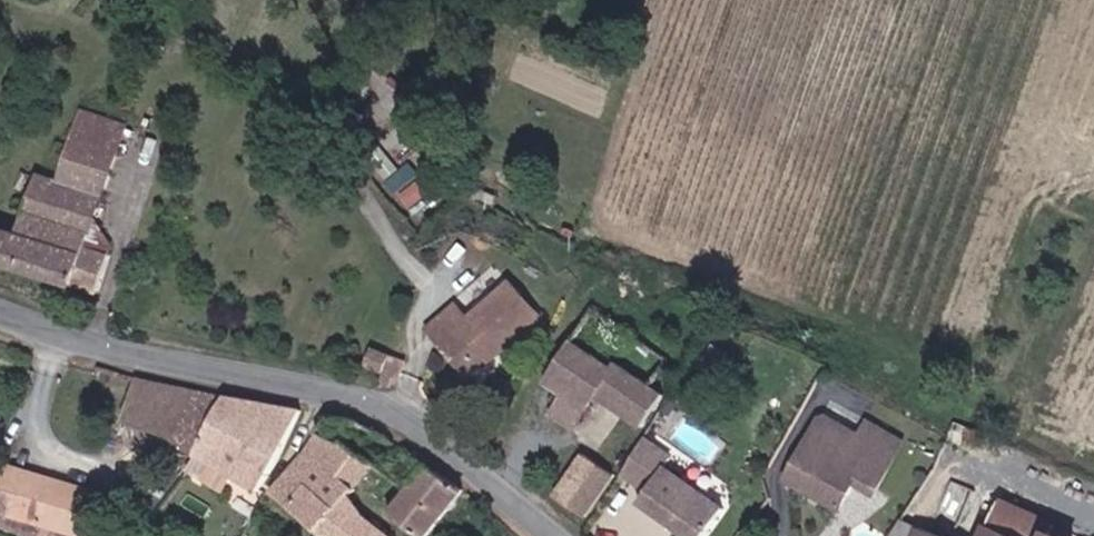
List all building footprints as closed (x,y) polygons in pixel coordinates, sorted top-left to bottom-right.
[(72,111),(64,135),(113,152),(121,128),(72,111)] [(113,152),(64,135),(60,147),(53,145),(45,175),(35,175),(23,210),(12,207),(1,235),(0,234),(0,263),(88,296),(103,260),(79,249),(113,152)] [(465,335),(493,367),(556,313),(527,280),(487,316),(471,299),(440,326),(455,343),(465,335)] [(587,332),(562,375),(582,387),(568,410),(586,421),(606,389),(653,417),(673,383),(587,332)] [(465,335),(455,343),(483,377),(493,367),(465,335)] [(383,360),(400,368),(409,350),(392,341),(383,360)] [(191,442),(222,461),(248,404),(161,383),(149,429),(164,438),(191,442)] [(845,390),(798,465),(855,497),(871,473),(887,481),(916,432),(845,390)] [(248,404),(222,461),(270,493),(314,416),(248,404)] [(378,471),(413,489),(400,511),(442,535),(477,492),(391,432),(345,422),(329,446),(378,471)] [(656,482),(648,494),(709,534),(733,497),(673,457),(679,448),(653,430),(630,465),(656,482)] [(626,464),(594,443),(567,485),(599,505),(626,464)] [(329,446),(293,504),(340,535),(399,535),(361,500),(378,471),(329,446)] [(38,515),(52,476),(31,468),(16,508),(38,515)] [(52,476),(38,515),(37,518),(86,535),(102,535),(116,499),(52,476)] [(1041,524),(1044,515),(991,491),(971,535),(1066,535),(1041,524)] [(918,514),(905,535),(956,535),(918,514)]
